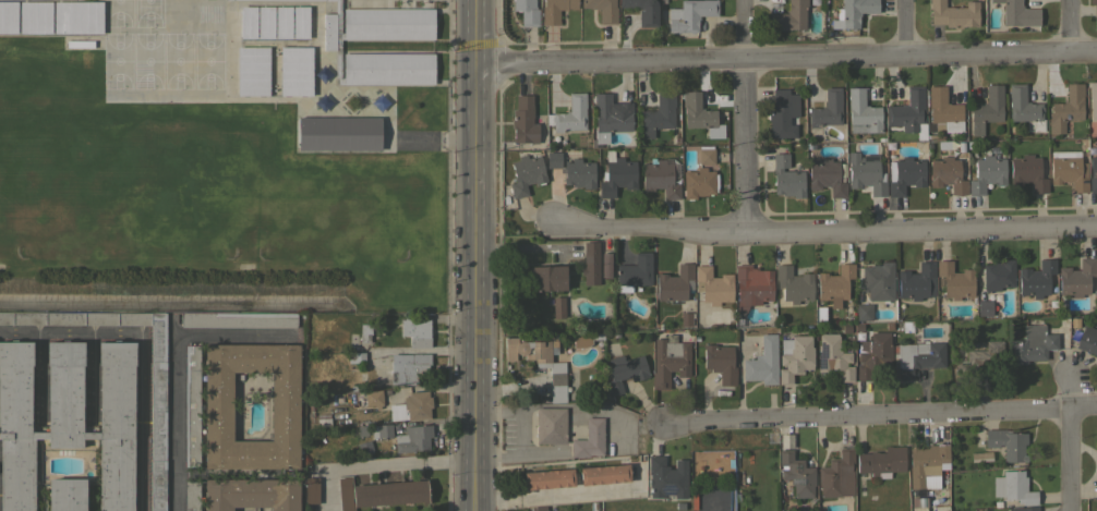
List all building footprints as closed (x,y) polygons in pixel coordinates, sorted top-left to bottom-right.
[(335,13),(335,0),(340,0),(340,33),(342,33),(342,9),(434,9),(434,39),(340,39),(340,77),(342,77),(343,53),(434,53),(434,84),(335,84),(335,50),(324,50),(324,13),(335,13)] [(513,10),(513,0),(534,0),(534,7),(535,7),(535,9),(538,9),(538,25),(521,25),(521,10),(513,10)] [(543,7),(543,0),(577,0),(577,9),(567,8),(567,10),(558,10),(558,25),(542,24),(542,7),(543,7)] [(581,8),(581,0),(615,0),(615,7),(616,7),(616,24),(600,24),(600,9),(591,9),(591,7),(581,8)] [(619,7),(619,0),(655,0),(655,2),(656,5),(656,26),(638,26),(638,10),(640,10),(640,7),(619,7)] [(680,9),(680,0),(701,0),(716,0),(716,15),(698,15),(698,20),(697,20),(697,32),(694,32),(694,33),(689,33),(689,32),(676,32),(667,32),(668,9),(680,9)] [(788,10),(788,0),(807,0),(807,7),(805,7),(805,29),(792,29),(769,29),(769,13),(786,13),(786,10),(788,10)] [(841,20),(841,0),(878,0),(878,13),(860,12),(860,15),(858,15),(858,28),(831,27),(831,20),(841,20)] [(929,9),(929,0),(944,0),(944,7),(952,7),(952,8),(965,7),(965,1),(978,1),(978,9),(977,9),(978,26),(974,26),(974,25),(964,26),(964,27),(961,27),(961,28),(954,28),(954,27),(945,27),(944,24),(930,24),(930,9),(929,9)] [(989,2),(989,0),(1021,0),(1021,9),(1038,9),(1038,25),(1016,25),(1002,24),(1002,2),(989,2)] [(1088,3),(1088,0),(1096,0),(1096,16),(1094,16),(1094,3),(1088,3)] [(16,34),(0,33),(0,1),(17,1),(16,34)] [(51,1),(51,34),(19,33),(19,1),(51,1)] [(103,1),(103,34),(53,34),(53,1),(103,1)] [(256,38),(240,38),(240,5),(256,5),(256,38)] [(274,38),(257,38),(257,5),(274,5),(274,38)] [(291,38),(275,38),(275,7),(291,7),(291,38)] [(309,38),(292,38),(292,7),(309,7),(309,38)] [(268,95),(237,95),(237,47),(268,47),(268,95)] [(312,47),(311,95),(279,95),(279,47),(312,47)] [(1088,82),(1096,81),(1096,119),(1090,119),(1089,98),(1088,82)] [(1025,102),(1028,101),(1028,104),(1041,104),(1041,107),(1042,107),(1042,111),(1041,111),(1041,119),(1044,119),(1044,131),(1033,131),(1032,120),(1010,121),(1009,84),(1025,83),(1025,102)] [(1064,120),(1064,133),(1049,133),(1048,118),(1049,118),(1049,111),(1050,111),(1050,110),(1049,110),(1049,107),(1050,107),(1050,102),(1063,102),(1063,101),(1066,101),(1065,83),(1083,83),(1083,98),(1082,98),(1083,102),(1082,102),(1083,119),(1064,120)] [(1002,84),(1002,105),(1001,105),(1002,121),(983,121),(983,135),(972,135),(971,120),(971,112),(969,112),(968,109),(971,109),(971,105),(983,105),(983,102),(986,102),(986,85),(1002,84)] [(902,132),(902,125),(887,125),(885,106),(907,105),(906,86),(924,85),(924,123),(925,123),(926,139),(915,139),(915,132),(902,132)] [(944,132),(943,122),(935,122),(935,123),(930,123),(930,122),(929,108),(928,108),(928,86),(945,86),(945,104),(949,104),(962,104),(962,132),(944,132)] [(841,87),(841,104),(840,104),(841,123),(818,124),(818,137),(820,137),(821,143),(816,143),(816,137),(809,137),(808,108),(821,108),(821,106),(824,106),(824,87),(841,87)] [(848,109),(847,87),(864,87),(864,106),(868,105),(868,107),(880,107),(881,122),(881,132),(865,132),(864,123),(848,124),(848,109)] [(770,137),(769,121),(768,121),(768,102),(772,102),(772,89),(788,88),(788,94),(797,94),(798,117),(788,117),(788,124),(795,124),(796,137),(770,137)] [(640,119),(640,111),(654,110),(656,110),(656,90),(674,90),(674,107),(673,107),(674,127),(653,127),(653,137),(641,137),(641,118),(640,119)] [(700,109),(703,109),(703,110),(715,110),(715,126),(684,127),(684,106),(683,106),(683,99),(678,99),(678,94),(683,94),(683,90),(699,90),(700,109)] [(584,93),(586,108),(584,108),(584,129),(563,130),(563,132),(554,132),(554,130),(553,130),(553,121),(551,121),(551,117),(553,117),(553,113),(565,112),(565,111),(568,111),(568,93),(584,93)] [(608,131),(608,143),(595,144),(594,130),(595,130),(595,114),(594,114),(593,101),(591,101),(591,97),(593,97),(593,94),(611,93),(611,102),(631,102),(631,111),(630,112),(631,131),(608,131)] [(532,95),(532,105),(532,118),(532,123),(538,123),(538,143),(530,143),(530,142),(513,142),(513,137),(514,137),(514,129),(513,129),(513,125),(510,125),(510,119),(511,119),(511,117),(513,117),(513,109),(516,109),(516,95),(532,95)] [(379,117),(379,149),(297,149),(297,117),(379,117)] [(699,148),(699,145),(712,145),(712,148),(713,148),(714,163),(698,163),(698,148),(699,148)] [(623,157),(623,161),(635,161),(635,182),(636,182),(637,188),(624,188),(624,186),(615,186),(615,197),(599,198),(599,181),(605,181),(605,179),(602,179),(602,171),(605,171),(605,161),(605,150),(614,150),(614,157),(623,157)] [(546,151),(560,151),(560,168),(546,168),(546,151)] [(847,153),(858,151),(858,157),(870,156),(870,161),(878,160),(879,172),(884,172),(884,181),(885,181),(885,196),(870,196),(870,184),(860,185),(860,187),(848,187),(848,180),(849,180),(848,162),(847,162),(847,153)] [(1049,157),(1062,157),(1061,153),(1072,153),(1072,157),(1080,157),(1080,162),(1086,162),(1087,192),(1071,192),(1071,181),(1061,181),(1061,184),(1050,184),(1049,157)] [(803,171),(804,190),(805,197),(793,197),(793,195),(782,195),(782,194),(773,194),(773,186),(773,172),(772,154),(788,154),(788,167),(782,168),(782,171),(803,171)] [(1021,158),(1021,154),(1032,154),(1032,157),(1039,157),(1040,178),(1047,178),(1047,193),(1032,193),(1030,182),(1022,182),(1022,185),(1010,185),(1009,178),(1010,178),(1010,158),(1021,158)] [(518,160),(518,156),(526,155),(527,158),(540,155),(544,174),(546,181),(534,184),(534,181),(525,183),(528,195),(513,198),(508,183),(514,182),(514,183),(515,182),(514,177),(515,177),(510,162),(518,160)] [(983,159),(981,155),(992,155),(992,158),(1004,158),(1004,178),(1005,178),(1005,185),(993,185),(993,183),(984,183),(984,194),(968,195),(967,180),(975,180),(975,159),(983,159)] [(902,160),(902,156),(911,156),(912,160),(924,160),(924,179),(925,179),(925,186),(913,186),(913,184),(903,184),(904,196),(888,196),(888,181),(889,181),(889,161),(894,161),(894,160),(902,160)] [(940,159),(940,156),(951,156),(951,159),(959,159),(960,180),(966,180),(966,194),(951,194),(951,183),(941,183),(941,186),(929,186),(929,179),(930,179),(928,170),(929,160),(940,159)] [(1088,157),(1096,156),(1096,192),(1088,193),(1088,178),(1089,178),(1088,157)] [(650,163),(650,158),(655,158),(655,159),(664,159),(664,157),(672,157),(672,184),(674,184),(674,183),(679,183),(679,198),(664,199),(663,187),(653,187),(653,191),(642,191),(642,163),(650,163)] [(580,158),(580,162),(593,161),(593,181),(594,181),(594,188),(582,188),(582,186),(571,186),(571,184),(564,184),(563,177),(564,177),(564,172),(559,172),(559,168),(564,168),(564,160),(566,160),(566,162),(571,162),(571,158),(580,158)] [(821,162),(821,158),(830,158),(831,161),(837,161),(839,182),(845,182),(845,197),(830,197),(830,185),(820,185),(820,188),(808,190),(808,182),(809,182),(808,162),(821,162)] [(697,171),(697,167),(706,167),(706,171),(714,171),(714,173),(716,173),(718,192),(714,192),(714,194),(707,194),(707,195),(696,195),(696,198),(684,198),(684,195),(683,195),(682,190),(683,190),(683,171),(697,171)] [(599,279),(583,279),(583,242),(598,242),(599,279)] [(651,284),(631,284),(631,291),(617,291),(617,284),(616,284),(616,265),(635,265),(635,252),(651,252),(651,284)] [(1095,257),(1095,272),(1096,272),(1096,276),(1088,276),(1088,293),(1081,293),(1081,297),(1072,297),(1072,294),(1059,294),(1058,267),(1070,267),(1070,269),(1080,269),(1078,257),(1095,257)] [(1014,287),(999,287),(999,291),(990,291),(990,292),(986,292),(983,288),(981,264),(990,264),(990,263),(1001,263),(1001,259),(1013,259),(1014,287)] [(1040,294),(1040,299),(1033,299),(1033,294),(1018,295),(1017,268),(1029,268),(1029,270),(1039,270),(1039,259),(1054,259),(1054,273),(1049,273),(1049,279),(1048,279),(1048,294),(1040,294)] [(935,276),(933,276),(933,295),(928,296),(928,297),(920,297),(920,301),(911,301),(911,297),(897,297),(897,279),(896,279),(896,270),(908,270),(908,272),(918,272),(918,260),(935,260),(935,276)] [(973,276),(973,296),(959,296),(959,300),(951,300),(951,296),(943,296),(942,276),(936,276),(936,260),(951,260),(952,272),(962,271),(961,269),(973,268),(973,276)] [(893,300),(867,301),(867,290),(866,290),(866,291),(863,291),(863,290),(861,290),(861,266),(869,266),(869,265),(880,265),(880,261),(892,261),(893,300)] [(692,290),(686,290),(686,300),(678,300),(678,303),(668,303),(668,300),(656,301),(655,272),(666,272),(666,276),(677,276),(677,264),(692,264),(692,290)] [(854,278),(846,278),(847,299),(840,300),(840,303),(830,303),(830,300),(817,300),(817,272),(828,272),(828,275),(837,275),(837,264),(853,264),(854,278)] [(565,290),(527,291),(526,267),(565,265),(565,290)] [(710,265),(711,277),(720,277),(720,273),(732,273),(732,280),(732,301),(719,302),(719,305),(709,305),(709,302),(701,302),(701,281),(695,281),(695,266),(710,265)] [(772,300),(760,301),(760,305),(748,305),(744,315),(744,317),(747,327),(736,327),(736,318),(736,280),(735,280),(735,265),(750,265),(750,268),(758,268),(758,270),(772,269),(772,300)] [(797,300),(797,304),(789,304),(789,300),(782,300),(782,288),(776,288),(776,280),(775,280),(774,265),(791,265),(791,275),(800,275),(800,273),(812,272),(812,279),(811,279),(812,300),(797,300)] [(552,297),(564,296),(565,318),(553,318),(552,297)] [(991,316),(977,316),(977,300),(991,300),(991,316)] [(871,304),(871,320),(856,320),(855,304),(871,304)] [(149,325),(0,324),(0,312),(149,313),(149,325)] [(165,312),(165,510),(150,510),(150,312),(165,312)] [(180,327),(180,312),(297,313),(296,328),(180,327)] [(679,313),(691,312),(691,313),(692,313),(694,317),(691,317),(691,326),(680,326),(679,313)] [(429,331),(430,331),(430,348),(409,348),(409,334),(400,336),(400,318),(409,318),(429,318),(429,331)] [(360,324),(371,324),(371,333),(369,333),(369,342),(359,342),(360,324)] [(1057,349),(1046,350),(1046,360),(1026,360),(1026,364),(1010,364),(1009,340),(1024,340),(1023,325),(1044,324),(1045,333),(1057,333),(1057,349)] [(1083,325),(1096,330),(1096,355),(1074,346),(1083,325)] [(776,384),(761,385),(761,379),(743,380),(742,360),(748,360),(748,357),(750,357),(750,358),(754,358),(754,354),(760,354),(760,333),(763,333),(763,327),(774,327),(774,333),(775,333),(776,384)] [(856,365),(857,365),(857,340),(869,340),(869,333),(870,333),(870,332),(888,331),(888,333),(889,333),(889,343),(891,343),(891,362),(890,362),(890,366),(881,366),(881,368),(872,368),(872,370),(870,370),(870,380),(856,380),(856,365)] [(851,352),(851,362),(845,362),(845,366),(853,366),(853,381),(839,381),(839,372),(817,372),(817,345),(819,345),(819,336),(819,333),(837,333),(837,336),(839,345),(840,345),(840,352),(851,352)] [(571,334),(571,346),(589,346),(589,334),(571,334)] [(812,365),(812,368),(803,369),(803,374),(791,374),(792,384),(777,384),(777,368),(785,368),(785,365),(779,365),(779,355),(780,355),(780,339),(791,339),(791,338),(792,338),(792,336),(809,336),(809,337),(810,337),(810,346),(812,346),(812,365)] [(504,337),(517,337),(517,342),(518,342),(519,341),(520,341),(556,340),(557,354),(550,354),(551,362),(564,362),(565,402),(550,402),(548,367),(535,367),(535,363),(534,363),(534,358),(525,358),(525,355),(521,355),(520,355),(518,354),(516,353),(516,352),(515,351),(515,361),(505,361),(504,337)] [(653,338),(665,338),(665,342),(689,342),(689,376),(676,376),(676,370),(668,370),(668,389),(655,389),(655,388),(651,388),(651,372),(653,372),(653,344),(653,338)] [(132,365),(133,510),(98,510),(98,439),(82,439),(82,447),(47,447),(47,439),(34,439),(34,510),(0,510),(0,342),(10,341),(10,339),(16,339),(16,341),(32,342),(32,365),(31,365),(31,425),(47,425),(47,365),(46,365),(46,341),(62,341),(62,339),(68,339),(68,341),(83,341),(83,365),(82,365),(82,425),(98,425),(98,365),(97,365),(97,342),(113,341),(113,339),(119,339),(119,341),(134,341),(134,365),(132,365)] [(1002,365),(971,366),(971,376),(955,377),(955,364),(966,364),(965,351),(985,350),(985,340),(1001,340),(1002,365)] [(943,342),(944,365),(918,366),(918,367),(912,368),(912,378),(893,379),(892,353),(896,353),(896,344),(943,342)] [(299,469),(204,467),(204,344),(299,344),(299,469)] [(732,366),(735,366),(735,385),(719,386),(719,372),(710,372),(710,368),(703,368),(703,349),(702,349),(702,344),(715,344),(715,345),(732,345),(732,366)] [(200,345),(198,466),(184,466),(184,345),(200,345)] [(364,363),(348,363),(348,353),(364,352),(364,363)] [(390,354),(407,354),(407,353),(430,353),(430,364),(427,364),(427,376),(424,376),(424,381),(413,381),(413,384),(390,384),(390,354)] [(623,361),(641,354),(648,377),(631,381),(630,376),(619,379),(623,392),(608,397),(604,382),(611,380),(606,365),(608,364),(607,358),(622,354),(623,361)] [(381,390),(382,404),(382,405),(379,405),(379,407),(374,409),(374,405),(360,406),(360,409),(354,409),(354,406),(350,406),(350,399),(353,399),(352,392),(381,390)] [(407,419),(389,421),(389,412),(390,412),(390,410),(389,410),(388,404),(402,403),(402,397),(405,397),(405,396),(408,394),(408,392),(427,390),(427,397),(431,397),(432,407),(429,407),(430,418),(407,419)] [(535,407),(565,407),(565,443),(535,443),(535,407)] [(328,413),(329,417),(330,426),(317,426),(316,414),(328,413)] [(602,417),(603,454),(589,454),(589,457),(570,457),(570,439),(586,439),(586,417),(602,417)] [(391,436),(372,437),(371,425),(391,424),(391,436)] [(431,424),(432,437),(427,437),(429,449),(412,451),(395,453),(395,452),(390,452),(389,447),(395,447),(394,435),(403,434),(403,427),(431,424)] [(1026,461),(1003,461),(1003,445),(998,445),(998,447),(985,447),(985,429),(1004,429),(1010,429),(1010,433),(1026,433),(1026,461)] [(935,504),(935,510),(908,510),(907,491),(912,491),(912,488),(909,488),(908,467),(909,467),(908,446),(916,446),(916,448),(927,448),(927,445),(948,445),(949,469),(939,469),(939,475),(938,475),(939,488),(924,488),(924,490),(926,490),(926,497),(926,506),(935,504)] [(904,471),(889,471),(890,477),(877,478),(877,475),(870,476),(870,472),(857,472),(856,453),(869,453),(869,451),(877,451),(877,452),(884,452),(884,446),(890,446),(890,447),(903,446),(904,471)] [(853,495),(839,495),(839,496),(821,496),(821,495),(820,495),(820,485),(818,485),(818,466),(828,466),(828,458),(839,458),(839,448),(853,448),(853,463),(851,463),(851,470),(853,470),(853,495)] [(813,485),(812,485),(812,496),(811,496),(811,497),(793,497),(793,484),(791,485),(791,478),(781,478),(780,469),(785,469),(785,465),(779,465),(777,449),(792,449),(792,459),(803,459),(804,467),(813,466),(813,485)] [(686,498),(673,498),(673,495),(661,495),(661,497),(649,497),(649,490),(648,490),(648,487),(649,487),(649,485),(648,485),(648,478),(649,478),(649,473),(648,473),(648,455),(663,455),(663,465),(667,465),(667,469),(674,469),(674,459),(686,459),(686,498)] [(628,463),(629,480),(580,485),(579,467),(628,463)] [(525,489),(523,472),(571,469),(574,486),(525,489)] [(1023,470),(1023,476),(1026,476),(1026,490),(1036,490),(1036,504),(1022,504),(1022,503),(1017,503),(1016,499),(1003,499),(1003,497),(992,497),(992,476),(1002,476),(1002,471),(1023,470)] [(304,477),(318,477),(318,503),(304,503),(304,477)] [(350,477),(353,510),(340,510),(337,478),(350,477)] [(49,510),(48,510),(48,478),(85,478),(85,510),(84,510),(49,510)] [(298,479),(298,510),(270,510),(270,507),(255,507),(255,510),(252,510),(252,507),(231,507),(231,510),(204,510),(204,478),(298,479)] [(425,478),(427,502),(422,503),(422,501),(353,507),(351,485),(425,478)] [(198,480),(198,510),(184,510),(184,480),(198,480)]
